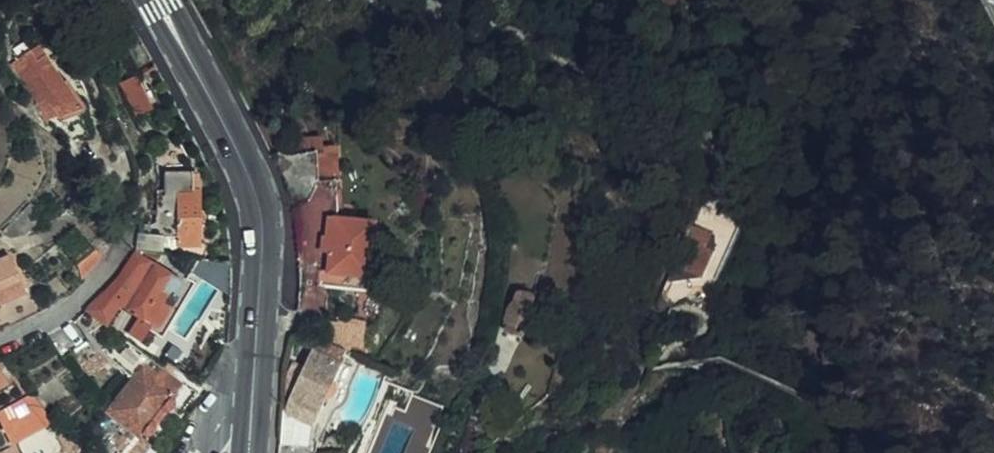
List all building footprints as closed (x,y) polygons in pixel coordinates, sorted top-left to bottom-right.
[(80,108),(78,106),(43,43),(35,47),(30,39),(17,46),(22,55),(12,60),(14,63),(11,65),(36,100),(36,101),(48,95),(58,113),(63,121),(74,143),(79,141),(77,137),(89,132),(83,120),(78,110),(80,108)] [(126,77),(116,81),(131,114),(145,108),(139,91),(136,92),(129,75),(126,77)] [(44,119),(46,118),(58,113),(48,95),(36,101),(33,102),(44,119)] [(88,118),(83,120),(89,132),(95,130),(88,118)] [(280,127),(288,146),(298,143),(289,123),(280,127)] [(288,146),(289,154),(318,151),(318,142),(298,143),(288,146)] [(280,152),(272,155),(274,158),(288,186),(295,209),(309,201),(313,195),(319,183),(320,179),(320,178),(319,165),(318,154),(318,152),(318,151),(289,154),(288,154),(280,152)] [(318,152),(318,154),(319,165),(334,165),(333,151),(318,152)] [(320,178),(320,179),(321,179),(335,180),(334,165),(319,165),(320,178)] [(192,258),(203,260),(204,247),(198,246),(200,192),(192,192),(193,173),(169,172),(168,191),(158,191),(157,223),(145,230),(145,235),(138,236),(138,251),(151,253),(158,253),(158,236),(177,236),(177,252),(192,254),(192,258)] [(320,220),(335,221),(344,221),(344,215),(341,215),(338,182),(337,180),(335,180),(321,179),(321,219),(320,220)] [(40,219),(27,205),(0,231),(0,234),(5,238),(22,236),(40,219)] [(742,224),(714,216),(704,278),(714,281),(742,224)] [(325,269),(324,286),(350,288),(351,274),(370,276),(372,262),(372,257),(374,240),(376,224),(344,221),(335,221),(320,220),(315,268),(325,269)] [(83,279),(102,257),(75,226),(56,241),(76,264),(83,279)] [(374,240),(372,257),(383,259),(385,241),(374,240)] [(134,286),(121,306),(122,307),(141,318),(154,326),(159,329),(187,285),(158,268),(166,255),(158,253),(151,253),(146,261),(136,254),(122,278),(134,286)] [(25,294),(10,257),(0,262),(0,305),(25,294)] [(209,268),(210,261),(204,260),(192,278),(200,283),(209,268)] [(351,274),(350,288),(351,288),(369,290),(370,276),(351,274)] [(122,278),(104,297),(121,306),(134,286),(122,278)] [(532,305),(535,294),(526,291),(520,291),(517,300),(509,311),(507,327),(525,332),(531,322),(532,305)] [(108,327),(122,307),(121,306),(104,297),(87,313),(108,327)] [(327,322),(324,340),(350,352),(352,345),(363,346),(366,320),(342,317),(341,324),(327,322)] [(154,326),(141,318),(131,335),(144,343),(154,326)] [(113,332),(123,339),(125,335),(115,329),(113,332)] [(323,339),(319,348),(320,348),(345,359),(349,360),(353,353),(350,352),(324,340),(323,339)] [(172,357),(179,347),(170,342),(164,352),(172,357)] [(290,407),(290,413),(291,413),(290,450),(312,452),(316,426),(324,408),(329,407),(335,403),(337,398),(333,386),(345,359),(320,348),(319,351),(316,350),(303,378),(289,373),(284,405),(290,407)] [(185,382),(142,352),(131,364),(141,371),(104,414),(118,426),(102,444),(113,452),(158,452),(136,441),(141,435),(143,437),(148,438),(153,436),(155,432),(155,427),(152,422),(162,410),(166,412),(171,411),(174,407),(174,402),(171,399),(185,382)] [(357,364),(360,356),(353,353),(349,360),(337,388),(341,390),(339,394),(343,396),(357,364)] [(77,395),(62,382),(37,392),(38,394),(0,409),(0,414),(10,439),(53,421),(49,407),(77,395)] [(63,433),(57,436),(53,427),(0,449),(0,452),(78,452),(63,433)] [(339,451),(339,450),(326,443),(321,452),(339,452),(339,451)]
